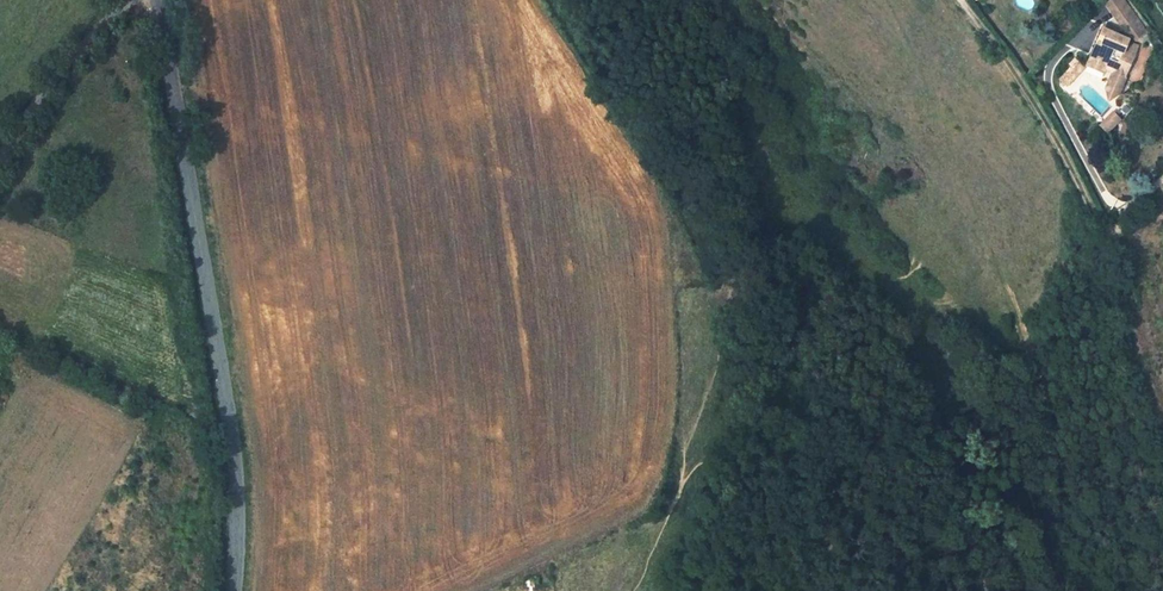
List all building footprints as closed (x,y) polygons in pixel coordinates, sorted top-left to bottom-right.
[(1131,36),(1147,24),(1129,0),(1105,0),(1131,36)] [(1110,71),(1123,76),(1129,63),(1135,49),(1125,45),(1127,39),(1116,34),(1117,30),(1102,23),(1082,70),(1099,77),(1103,68),(1105,62),(1113,65),(1110,71)] [(1137,43),(1127,39),(1125,45),(1135,49),(1137,43)] [(1075,59),(1068,64),(1073,71),(1080,66),(1075,59)] [(1113,65),(1105,62),(1103,68),(1110,71),(1113,65)] [(1061,70),(1067,77),(1073,71),(1068,64),(1061,70)] [(1123,76),(1110,71),(1106,82),(1106,88),(1113,91),(1118,87),(1123,76)] [(1099,125),(1109,134),(1123,119),(1113,110),(1099,125)]
